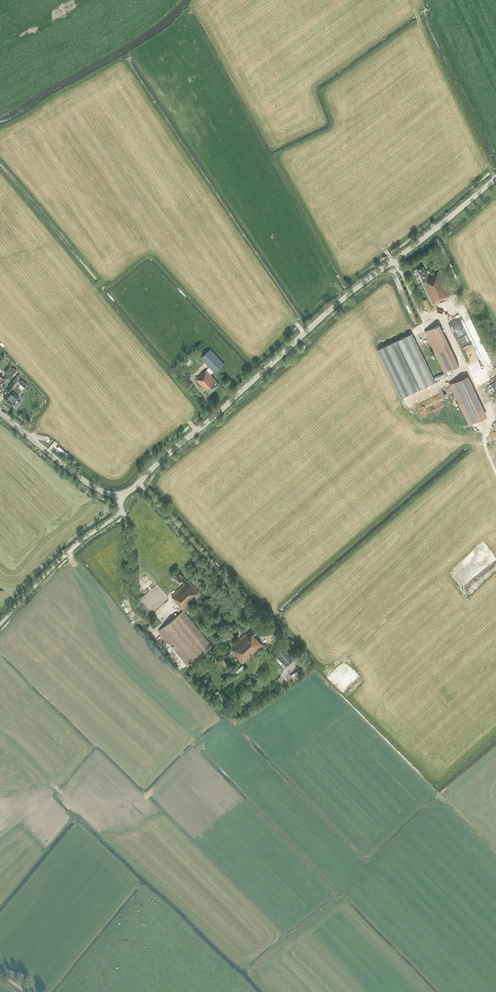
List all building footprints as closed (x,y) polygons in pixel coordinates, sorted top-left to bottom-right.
[(429,277),(423,266),(418,269),(424,282),(423,282),(434,305),(446,299),(446,298),(450,296),(439,272),(429,277)] [(453,294),(458,292),(454,285),(450,287),(453,294)] [(444,372),(452,368),(459,365),(440,325),(425,331),(444,372)] [(401,398),(435,382),(412,333),(378,349),(401,398)] [(201,358),(215,372),(224,364),(210,349),(201,358)] [(216,380),(206,370),(203,373),(198,377),(197,377),(196,378),(197,378),(196,379),(209,394),(219,384),(216,381),(216,380)] [(484,418),(465,377),(450,384),(469,425),(484,418)] [(28,385),(22,380),(19,383),(25,388),(28,385)] [(9,392),(14,386),(11,383),(6,389),(9,392)] [(19,397),(13,392),(10,395),(8,393),(4,399),(12,406),(15,402),(19,397)] [(67,453),(58,446),(57,448),(66,455),(68,453),(67,453)] [(187,582),(184,578),(184,577),(178,571),(173,576),(179,582),(181,580),(184,584),(172,596),(175,599),(174,600),(183,609),(194,599),(192,598),(199,592),(188,581),(187,582)] [(188,666),(213,645),(184,611),(159,631),(188,666)] [(257,626),(251,619),(247,623),(253,629),(246,635),(243,631),(238,635),(241,638),(229,649),(243,664),(263,645),(255,637),(264,628),(259,623),(257,626)] [(286,666),(296,657),(283,642),(273,651),(286,666)] [(224,667),(228,664),(222,657),(219,660),(224,667)]
